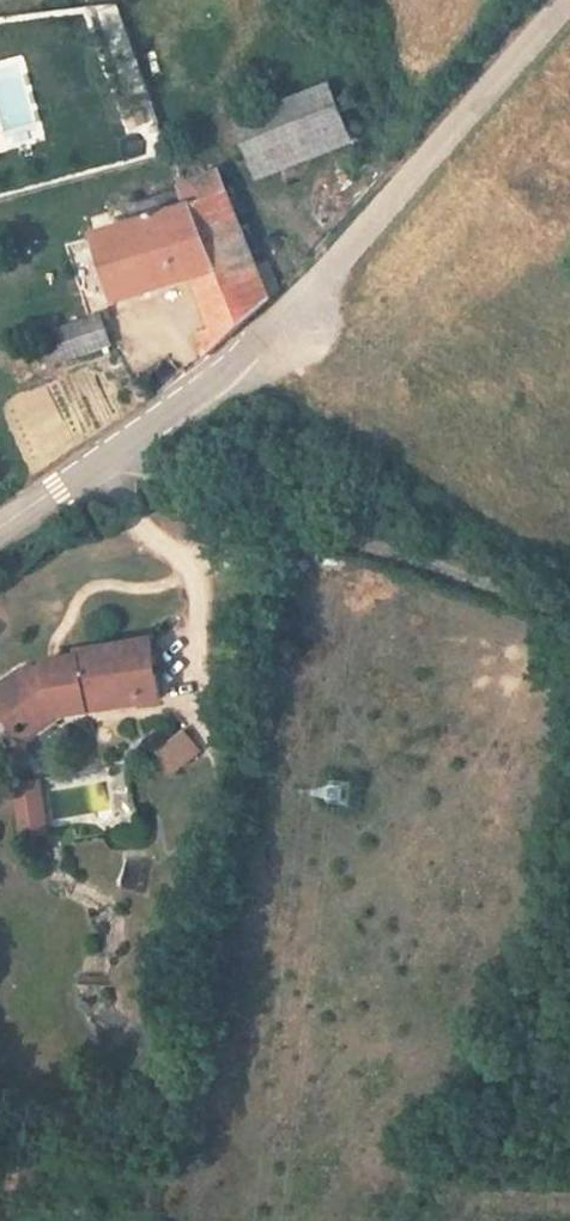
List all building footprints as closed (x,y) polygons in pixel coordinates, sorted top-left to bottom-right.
[(264,173),(348,137),(328,90),(243,126),(264,173)] [(111,215),(90,221),(119,308),(194,278),(210,328),(192,338),(200,361),(262,298),(226,194),(116,231),(111,215)] [(114,346),(104,316),(50,334),(60,364),(114,346)] [(144,705),(160,701),(154,641),(81,650),(82,655),(61,658),(62,663),(49,665),(25,669),(0,688),(0,706),(14,726),(26,717),(36,732),(57,718),(91,712),(88,690),(140,683),(144,705)] [(140,683),(88,690),(91,712),(144,705),(140,683)] [(14,726),(24,740),(36,732),(26,717),(14,726)] [(175,774),(202,756),(187,734),(160,752),(175,774)] [(38,784),(21,787),(30,839),(46,837),(38,784)]
